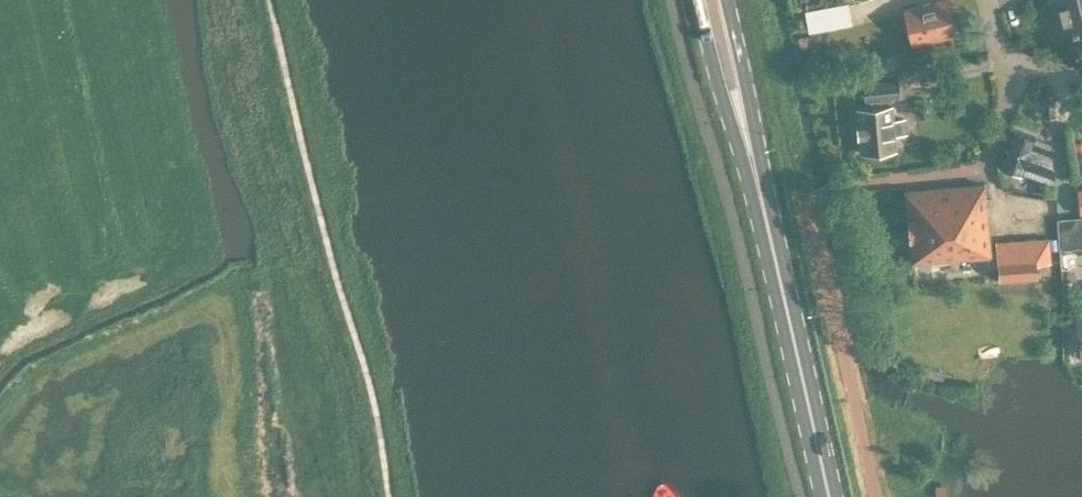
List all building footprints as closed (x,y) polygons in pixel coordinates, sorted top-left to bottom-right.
[(903,9),(911,44),(955,34),(947,0),(942,0),(903,9)] [(1081,28),(1081,0),(1052,0),(1060,33),(1081,28)] [(850,1),(808,9),(812,31),(854,23),(850,1)] [(907,131),(905,116),(893,117),(891,97),(900,97),(899,79),(863,82),(864,99),(864,105),(856,106),(860,152),(896,149),(895,132),(907,131)] [(1010,129),(1002,149),(1015,154),(1013,158),(1017,160),(1014,169),(1055,183),(1053,150),(1051,149),(1051,145),(1036,139),(1036,138),(1010,129)] [(985,184),(904,191),(911,263),(991,256),(985,184)] [(996,242),(998,281),(1028,279),(1027,264),(1051,263),(1049,240),(1049,238),(1022,240),(996,242)]
